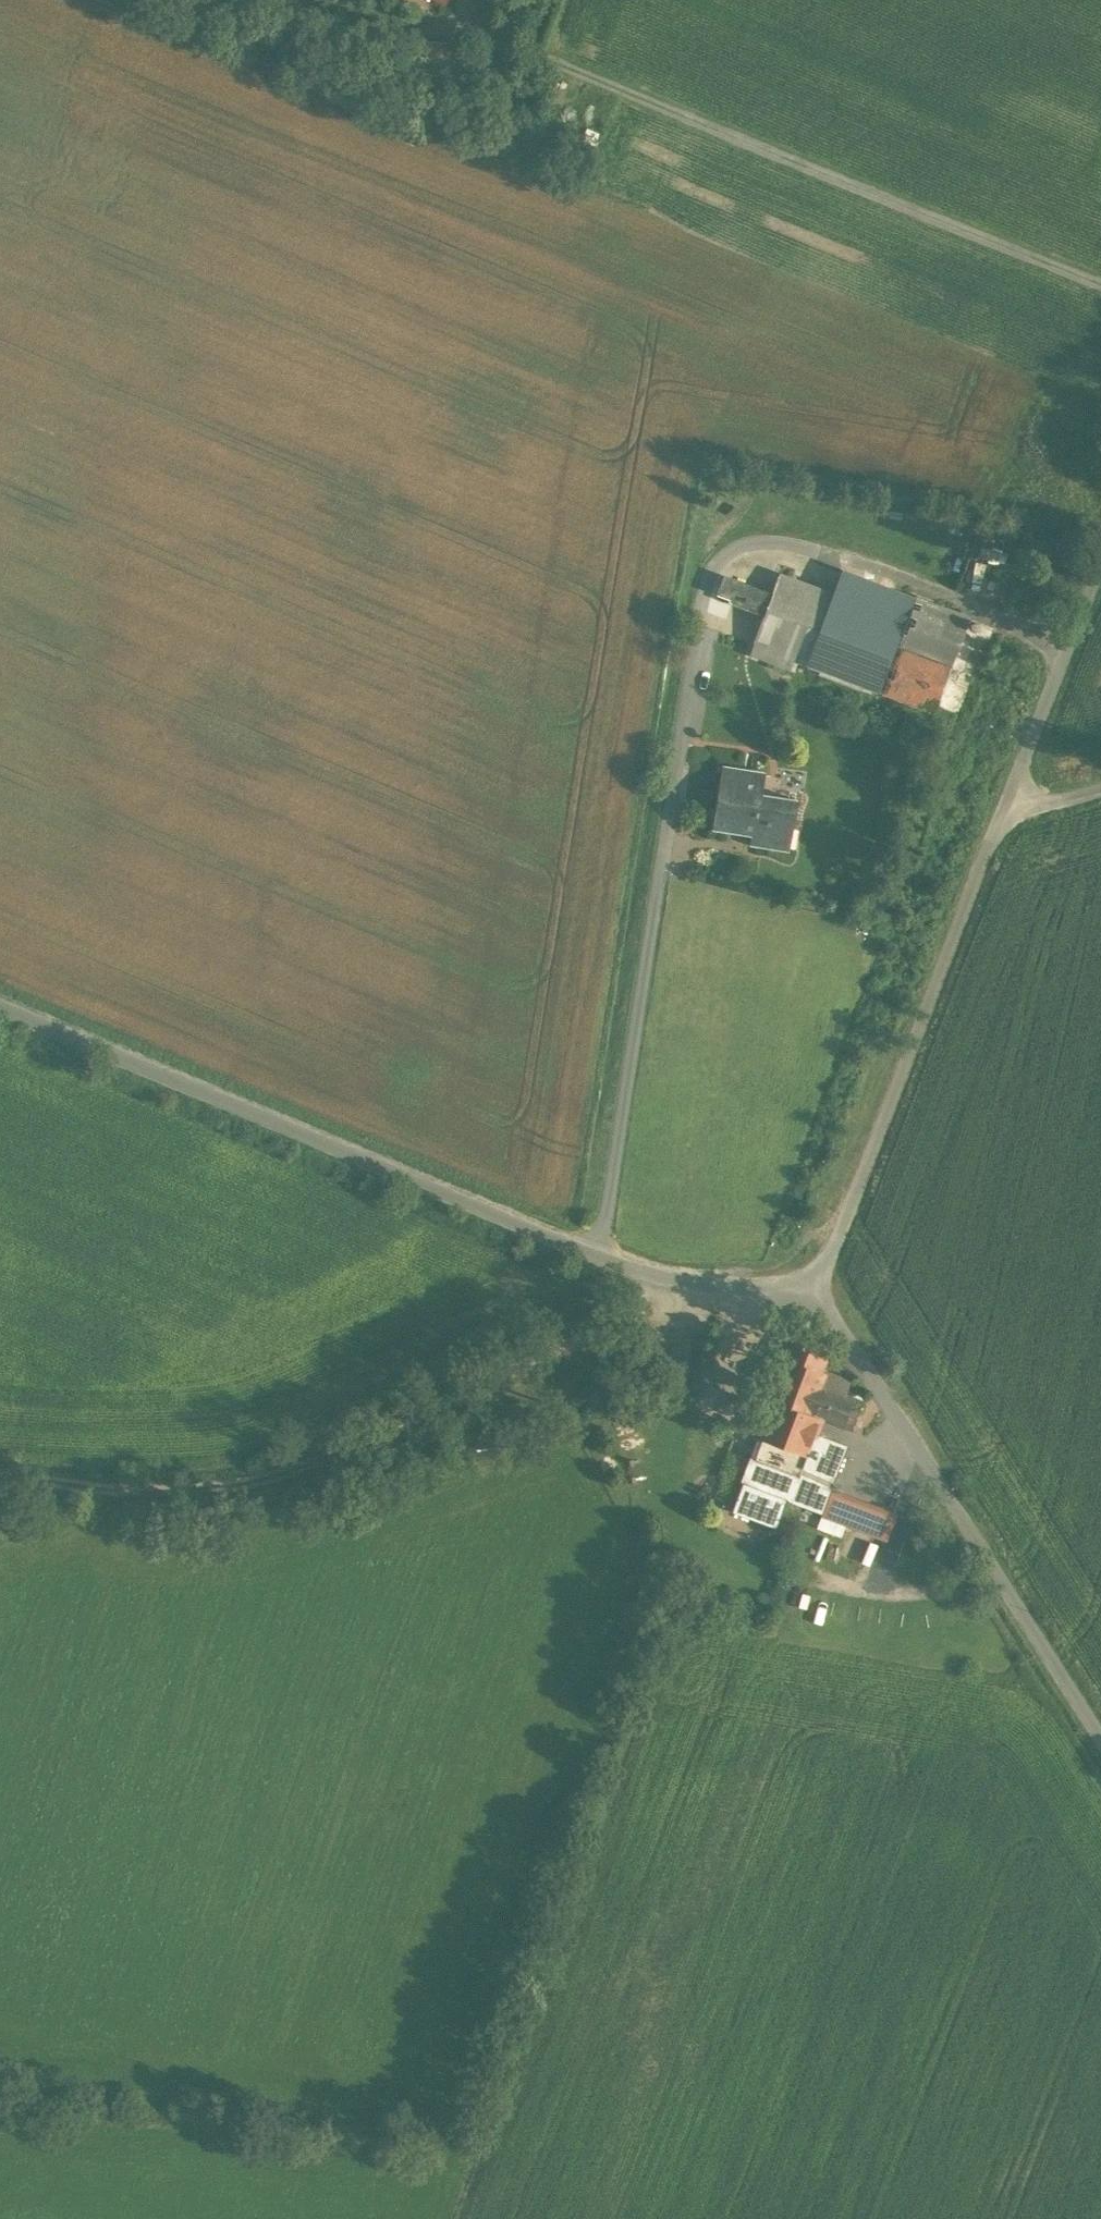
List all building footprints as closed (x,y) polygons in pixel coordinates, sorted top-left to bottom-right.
[(473,25),(414,20),(411,54),(470,59),(473,25)] [(779,571),(733,554),(723,581),(773,601),(767,617),(819,637),(815,648),(944,697),(983,596),(852,546),(843,570),(787,549),(779,571)] [(771,753),(729,747),(721,812),(757,816),(756,828),(796,833),(804,772),(769,767),(771,753)] [(813,1349),(790,1341),(783,1360),(785,1361),(780,1373),(781,1373),(771,1399),(765,1397),(761,1407),(767,1410),(739,1482),(741,1483),(731,1512),(776,1528),(786,1501),(821,1514),(831,1488),(835,1477),(838,1470),(847,1445),(818,1434),(823,1419),(845,1428),(852,1431),(859,1428),(862,1420),(859,1413),(849,1409),(853,1398),(836,1392),(841,1381),(819,1372),(823,1360),(811,1355),(813,1349)] [(721,1528),(769,1545),(775,1529),(727,1511),(721,1528)]
